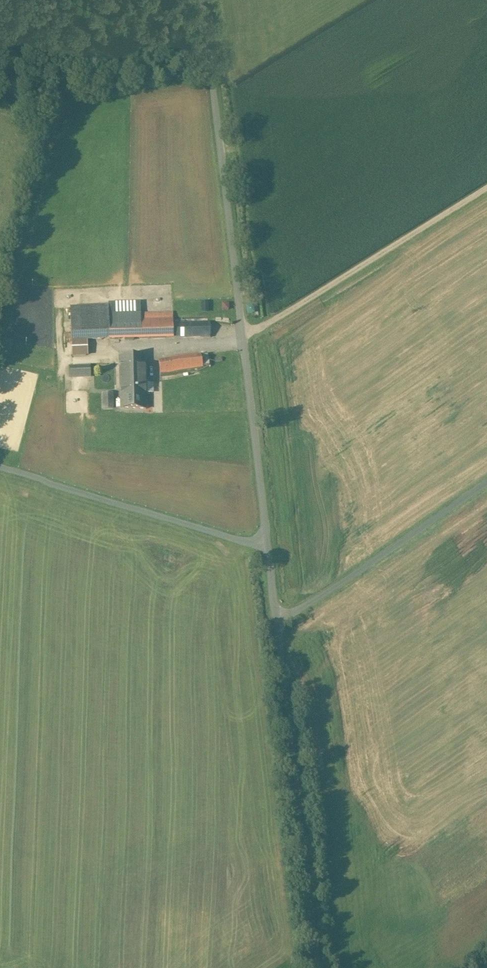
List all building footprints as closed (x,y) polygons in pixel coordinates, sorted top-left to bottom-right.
[(140,303),(108,304),(108,307),(70,308),(71,341),(210,337),(210,324),(173,325),(173,314),(140,315),(140,303)] [(207,353),(159,362),(161,374),(209,365),(207,353)] [(146,408),(145,358),(120,358),(121,409),(146,409),(146,408)] [(89,368),(70,369),(70,378),(90,378),(89,368)] [(102,394),(103,410),(115,409),(115,394),(102,394)]
